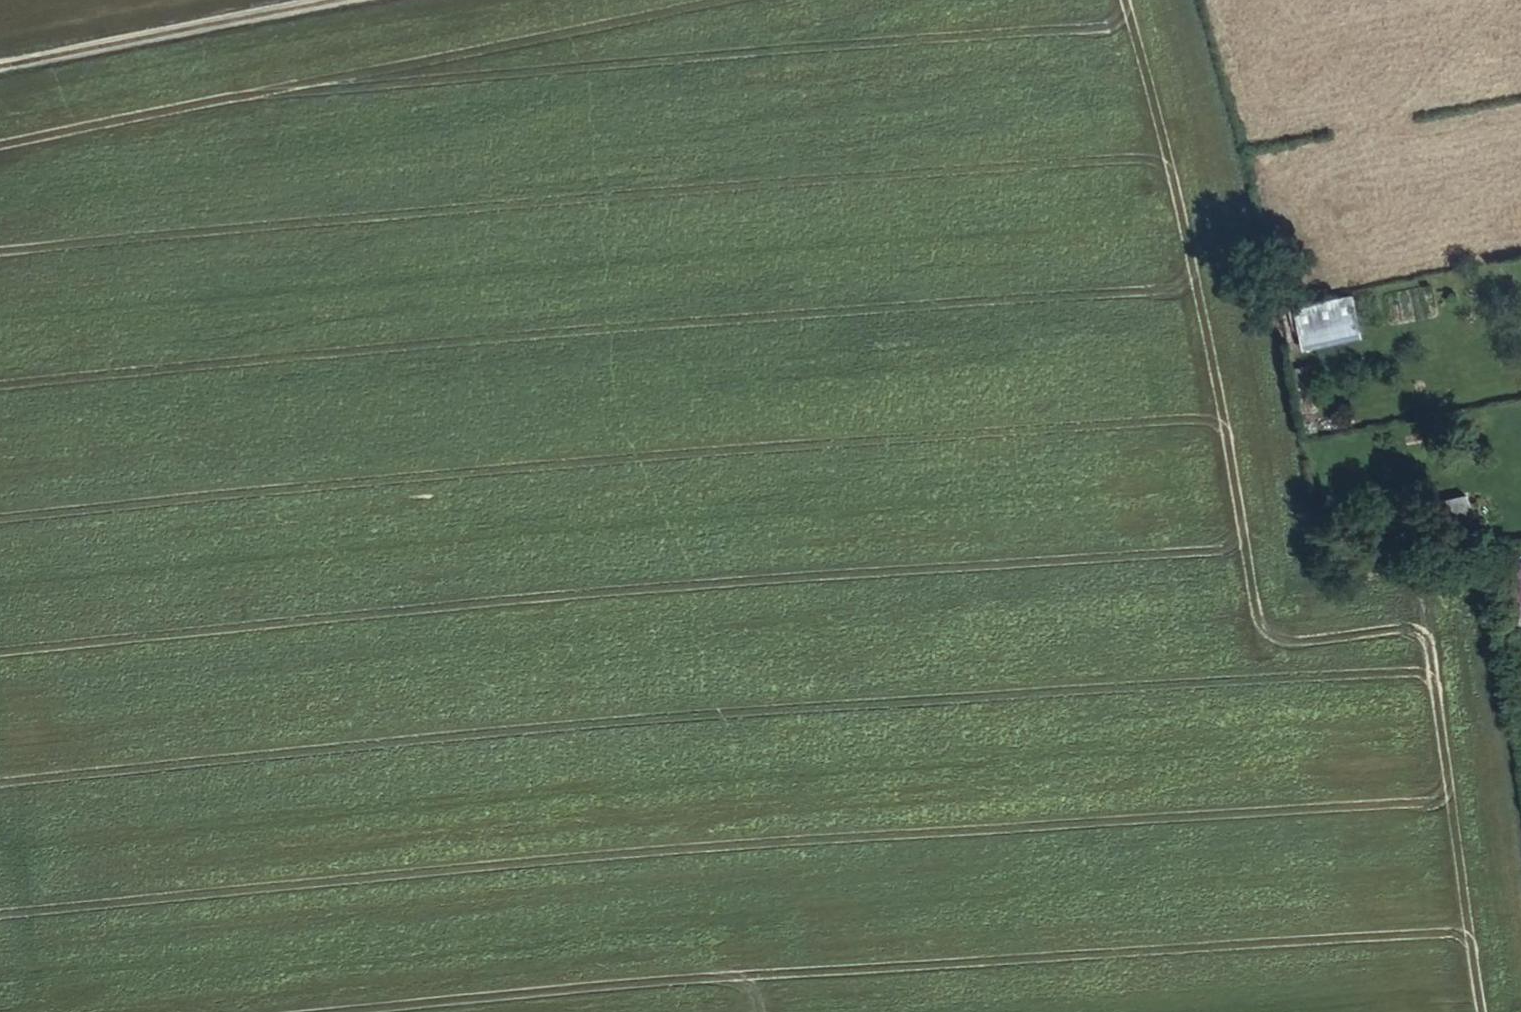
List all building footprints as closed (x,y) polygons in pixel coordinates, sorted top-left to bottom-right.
[(1297,296),(1299,340),(1359,337),(1357,294),(1297,296)]
